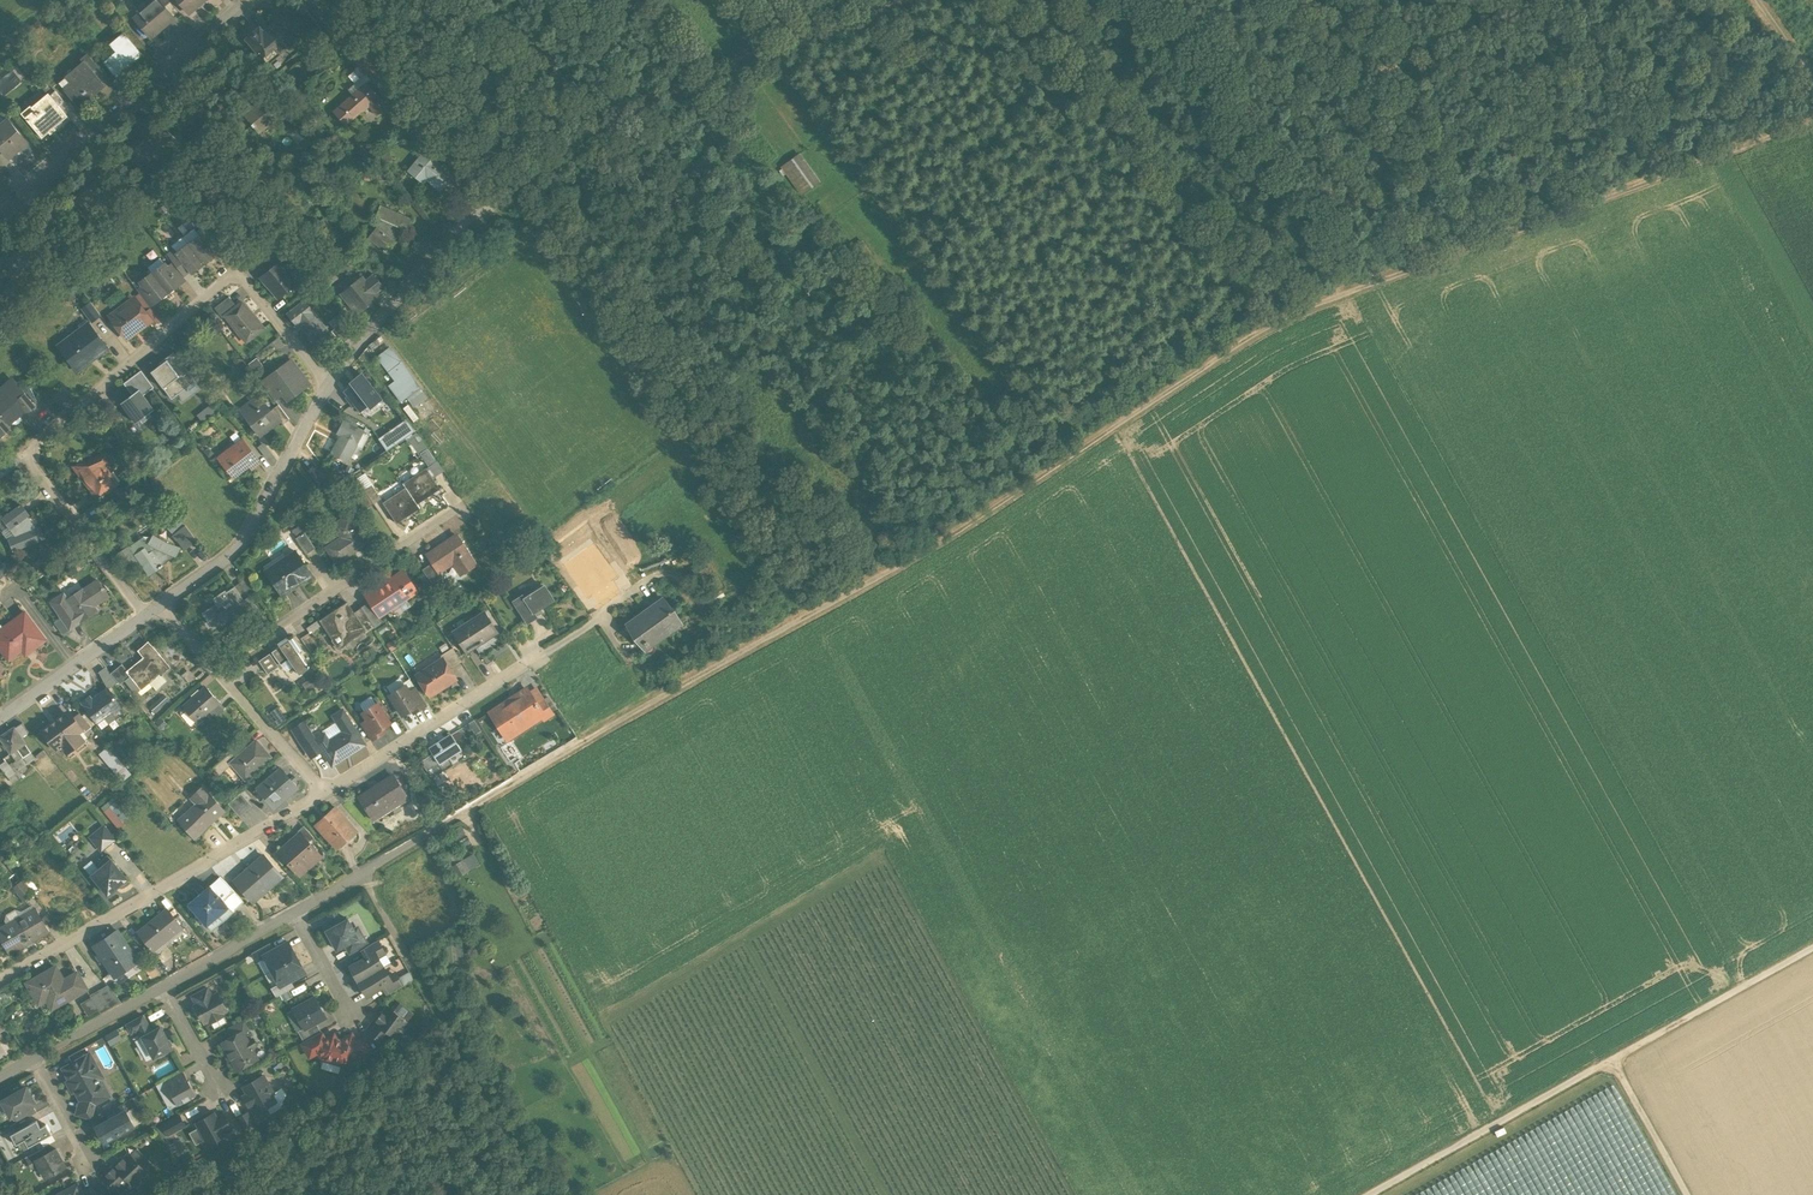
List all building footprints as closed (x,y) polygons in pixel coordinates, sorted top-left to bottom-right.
[(134,18),(151,38),(174,18),(158,0),(156,0),(134,18)] [(189,14),(199,5),(198,4),(203,0),(177,0),(189,14)] [(315,9),(320,16),(322,19),(323,18),(327,24),(348,6),(342,0),(325,0),(315,9)] [(123,4),(114,11),(125,23),(133,16),(123,4)] [(283,17),(279,16),(276,19),(275,23),(269,28),(271,30),(265,34),(260,28),(247,39),(262,57),(274,47),(279,53),(298,37),(286,23),(285,20),(283,17)] [(124,33),(110,45),(117,52),(104,62),(117,77),(142,55),(124,33)] [(361,53),(354,60),(361,68),(368,61),(361,53)] [(98,66),(88,54),(81,59),(84,62),(85,61),(93,71),(98,66)] [(84,62),(59,83),(80,108),(98,93),(94,89),(103,82),(93,71),(85,61),(84,62)] [(368,61),(361,68),(371,79),(378,73),(368,61)] [(367,82),(334,111),(343,121),(360,106),(364,111),(370,106),(377,114),(387,106),(367,82)] [(64,101),(55,91),(50,95),(59,105),(64,101)] [(50,95),(48,93),(31,107),(33,110),(25,117),(42,138),(68,116),(59,105),(50,95)] [(269,93),(244,113),(259,131),(284,112),(269,93)] [(152,106),(141,115),(151,127),(155,123),(157,126),(165,120),(152,106)] [(11,156),(27,143),(8,119),(5,121),(0,126),(0,143),(11,156)] [(140,143),(126,155),(139,170),(167,146),(157,133),(142,145),(140,143)] [(37,149),(33,157),(41,160),(45,152),(37,149)] [(440,163),(425,151),(409,171),(418,178),(423,172),(428,176),(426,178),(441,190),(453,175),(439,164),(440,163)] [(800,154),(782,167),(800,192),(819,179),(800,154)] [(108,165),(98,174),(104,181),(114,172),(108,165)] [(411,219),(381,206),(377,216),(384,219),(370,237),(385,249),(384,250),(386,252),(387,250),(387,251),(395,241),(395,240),(401,226),(407,229),(411,219)] [(712,210),(700,219),(712,235),(724,226),(712,210)] [(221,246),(205,225),(198,230),(200,233),(214,251),(221,246)] [(200,233),(189,242),(206,264),(217,255),(214,251),(200,233)] [(285,237),(280,241),(286,248),(291,244),(285,237)] [(280,241),(269,250),(269,252),(274,258),(276,258),(287,249),(286,248),(280,241)] [(206,264),(189,242),(178,250),(177,251),(191,269),(194,272),(206,264)] [(191,269),(177,251),(178,250),(176,247),(169,253),(174,260),(184,274),(191,269)] [(184,274),(174,260),(168,265),(166,262),(181,282),(187,278),(184,274)] [(181,282),(166,262),(154,271),(169,291),(181,282)] [(278,263),(271,269),(270,273),(266,276),(265,280),(279,296),(297,282),(282,263),(278,263)] [(169,291),(154,271),(142,280),(158,300),(169,291)] [(363,277),(342,293),(357,313),(378,297),(375,292),(383,286),(374,275),(366,281),(363,277)] [(158,300),(142,280),(144,282),(139,287),(151,304),(158,300)] [(230,295),(216,306),(222,314),(225,312),(227,314),(238,305),(230,295)] [(138,299),(115,317),(129,335),(152,318),(138,299)] [(93,300),(84,308),(92,319),(102,313),(93,300)] [(313,311),(305,300),(289,313),(297,324),(300,322),(317,343),(330,334),(313,311)] [(238,305),(227,314),(240,331),(242,329),(249,339),(264,327),(244,301),(238,305)] [(357,333),(342,316),(334,324),(349,341),(357,333)] [(90,321),(60,344),(77,366),(95,353),(97,355),(110,346),(90,321)] [(401,362),(390,346),(377,356),(388,371),(401,362)] [(32,373),(40,366),(27,350),(19,357),(32,373)] [(169,358),(178,370),(186,364),(189,362),(180,350),(169,358)] [(152,369),(165,386),(181,374),(178,370),(169,358),(168,357),(152,369)] [(257,358),(250,363),(254,369),(261,363),(257,358)] [(309,384),(291,360),(278,370),(281,375),(274,380),(283,392),(288,399),(309,384)] [(420,387),(401,362),(388,371),(395,380),(389,385),(401,401),(420,387)] [(186,364),(178,370),(181,374),(165,386),(173,396),(196,379),(186,364)] [(155,385),(142,368),(125,381),(134,392),(141,387),(145,392),(155,385)] [(362,374),(355,379),(358,382),(346,391),(349,396),(348,397),(354,405),(355,403),(360,410),(369,403),(371,406),(381,398),(362,374)] [(283,392),(274,380),(267,385),(277,397),(283,392)] [(0,392),(0,436),(12,426),(8,422),(25,407),(28,411),(37,404),(19,383),(3,396),(0,392)] [(44,397),(31,383),(26,387),(38,402),(44,397)] [(145,392),(141,387),(134,392),(123,400),(138,420),(143,417),(145,420),(154,413),(152,410),(156,407),(145,392)] [(271,410),(259,394),(243,406),(250,415),(246,417),(260,436),(281,420),(282,420),(273,408),(271,410)] [(204,418),(221,408),(216,400),(200,410),(204,418)] [(290,419),(279,404),(273,408),(282,420),(281,420),(283,424),(290,419)] [(406,419),(393,428),(402,440),(415,430),(406,419)] [(352,425),(344,421),(338,432),(342,434),(332,453),(348,461),(363,431),(355,427),(356,426),(353,424),(352,425)] [(402,440),(393,428),(379,438),(387,450),(402,440)] [(243,439),(232,447),(235,452),(223,461),(234,476),(249,464),(252,468),(261,462),(243,439)] [(427,448),(420,453),(429,466),(436,461),(427,448)] [(107,450),(77,463),(81,473),(87,470),(97,483),(93,485),(101,495),(101,494),(102,495),(104,494),(103,493),(118,481),(105,463),(111,460),(107,450)] [(426,468),(404,483),(406,487),(417,503),(440,488),(426,468)] [(381,498),(373,485),(365,490),(374,503),(381,498)] [(406,487),(383,502),(397,523),(420,507),(417,503),(406,487)] [(365,490),(352,499),(361,512),(374,503),(365,490)] [(20,503),(20,504),(5,515),(19,534),(12,537),(16,547),(46,535),(42,525),(41,525),(23,502),(22,503),(21,501),(20,503)] [(344,535),(327,547),(337,562),(367,542),(349,514),(336,523),(344,535)] [(186,524),(173,533),(185,549),(198,540),(186,524)] [(181,547),(154,532),(150,540),(158,545),(150,551),(146,545),(137,551),(151,572),(176,555),(177,555),(181,547)] [(315,548),(305,532),(296,538),(307,553),(315,548)] [(476,564),(457,534),(428,554),(433,562),(439,571),(440,571),(456,560),(464,572),(476,564)] [(132,547),(122,554),(131,568),(141,562),(132,547)] [(287,560),(268,573),(281,592),(298,581),(299,584),(312,575),(296,550),(286,557),(287,560)] [(0,559),(0,583),(12,568),(0,559)] [(703,561),(688,570),(693,579),(709,571),(703,561)] [(439,571),(433,562),(423,569),(432,583),(444,576),(440,571),(439,571)] [(404,570),(366,595),(380,616),(418,591),(404,570)] [(84,586),(70,596),(66,591),(54,599),(63,613),(74,605),(83,618),(93,611),(88,605),(94,601),(95,603),(110,593),(100,577),(85,587),(84,586)] [(256,591),(246,577),(242,580),(252,594),(256,591)] [(252,594),(242,580),(235,585),(245,599),(250,595),(252,594)] [(226,588),(213,597),(217,602),(205,610),(208,615),(206,616),(212,625),(222,619),(223,620),(240,609),(236,604),(237,604),(245,599),(235,585),(227,590),(226,588)] [(545,586),(525,598),(523,595),(514,601),(528,623),(537,617),(536,615),(541,611),(539,608),(553,599),(545,586)] [(245,599),(237,604),(240,609),(246,618),(251,614),(257,624),(265,619),(250,595),(245,599)] [(664,599),(627,626),(636,638),(639,635),(647,646),(665,632),(664,631),(679,620),(664,599)] [(359,618),(355,612),(353,613),(346,603),(320,620),(332,637),(340,632),(347,643),(366,631),(366,630),(359,618)] [(74,605),(63,613),(72,625),(83,618),(74,605)] [(0,628),(0,642),(11,657),(24,647),(27,651),(48,636),(27,608),(0,628)] [(374,627),(361,608),(355,612),(359,618),(366,630),(366,631),(367,632),(374,627)] [(484,612),(454,631),(467,652),(478,644),(479,645),(482,643),(482,642),(497,632),(484,612)] [(292,637),(290,639),(288,636),(278,642),(280,645),(272,651),(273,652),(280,662),(281,664),(289,658),(299,674),(309,668),(298,652),(301,650),(292,637)] [(171,666),(149,640),(141,647),(148,656),(140,662),(139,660),(129,668),(132,672),(143,685),(151,678),(153,677),(151,675),(158,668),(162,673),(171,666)] [(453,647),(440,656),(442,659),(443,658),(450,669),(462,661),(453,647)] [(271,653),(270,652),(259,659),(268,672),(279,665),(278,664),(280,662),(273,652),(271,653)] [(442,659),(417,675),(430,695),(445,686),(444,684),(454,677),(455,679),(456,679),(450,669),(443,658),(442,659)] [(129,668),(124,661),(113,670),(122,681),(132,672),(129,668)] [(158,668),(151,675),(153,677),(151,678),(158,687),(167,679),(162,673),(158,668)] [(109,684),(94,696),(92,693),(84,699),(99,719),(107,714),(111,720),(118,714),(115,710),(124,704),(109,684)] [(206,685),(184,705),(198,721),(221,702),(206,685)] [(405,686),(390,695),(403,715),(417,705),(418,705),(411,695),(410,692),(405,686)] [(427,704),(416,688),(410,692),(411,695),(418,705),(417,705),(420,709),(427,704)] [(526,689),(514,697),(516,699),(493,715),(510,742),(544,720),(541,715),(543,714),(536,704),(526,689)] [(161,712),(150,698),(144,703),(155,717),(161,712)] [(553,714),(543,699),(536,704),(543,714),(541,715),(544,720),(553,714)] [(391,723),(378,703),(363,713),(367,719),(375,733),(377,732),(391,723)] [(94,724),(81,709),(76,714),(87,728),(94,724)] [(343,732),(329,741),(326,736),(317,742),(330,762),(334,763),(338,760),(339,757),(347,751),(352,753),(365,744),(343,709),(333,716),(343,732)] [(76,714),(71,717),(66,711),(44,727),(58,746),(63,742),(68,749),(85,737),(80,730),(84,726),(86,729),(87,728),(76,714)] [(24,719),(3,734),(13,749),(20,745),(22,749),(25,753),(32,749),(23,734),(31,729),(24,719)] [(377,732),(375,733),(367,719),(360,723),(371,740),(379,736),(377,732)] [(474,720),(468,723),(475,735),(481,731),(474,720)] [(315,739),(304,721),(293,728),(304,746),(315,739)] [(452,734),(429,749),(433,754),(439,764),(448,758),(461,749),(452,734)] [(237,756),(231,761),(233,763),(246,778),(271,756),(257,739),(237,756)] [(111,745),(103,751),(109,757),(116,751),(111,745)] [(32,749),(25,753),(30,760),(37,755),(32,749)] [(232,751),(214,766),(220,774),(233,763),(231,761),(237,756),(232,751)] [(433,754),(421,761),(427,772),(439,764),(433,754)] [(23,755),(15,760),(20,766),(27,762),(23,755)] [(17,769),(8,758),(2,762),(10,773),(17,769)] [(448,758),(439,764),(444,772),(453,766),(448,758)] [(298,787),(281,766),(258,786),(273,803),(286,791),(289,794),(298,787)] [(17,769),(10,773),(15,779),(23,773),(19,767),(17,769)] [(394,776),(371,791),(370,789),(358,797),(374,821),(391,810),(389,807),(406,796),(394,776)] [(199,839),(229,814),(221,804),(207,787),(194,798),(197,803),(180,817),(199,839)] [(251,803),(241,792),(229,802),(239,814),(251,803)] [(427,793),(418,801),(423,806),(432,798),(427,793)] [(335,807),(316,823),(337,848),(356,831),(335,807)] [(106,822),(92,833),(103,847),(117,836),(106,822)] [(304,824),(298,830),(300,833),(301,832),(309,841),(314,836),(304,824)] [(309,841),(301,832),(300,833),(291,841),(309,862),(319,853),(309,841)] [(309,862),(291,841),(281,850),(280,850),(288,859),(298,871),(309,862)] [(279,847),(273,853),(283,864),(288,859),(280,850),(281,850),(279,847)] [(131,878),(109,851),(106,854),(103,856),(101,860),(99,863),(101,865),(93,872),(109,891),(117,885),(121,884),(124,884),(126,883),(128,882),(130,880),(131,878)] [(266,855),(247,872),(245,870),(235,880),(251,899),(281,873),(266,855)] [(462,863),(452,869),(457,877),(467,871),(462,863)] [(235,891),(221,874),(211,882),(225,899),(235,891)] [(24,878),(16,884),(26,896),(34,890),(24,878)] [(211,882),(189,900),(197,909),(197,913),(200,913),(208,922),(220,912),(225,918),(235,909),(225,899),(211,882)] [(244,902),(235,891),(225,899),(235,909),(244,902)] [(168,905),(139,928),(155,947),(184,924),(168,905)] [(0,927),(0,930),(12,950),(49,928),(37,906),(0,927)] [(348,918),(326,930),(337,950),(345,945),(359,938),(358,937),(348,918)] [(117,929),(93,944),(114,975),(137,959),(117,929)] [(359,938),(345,945),(350,954),(367,944),(362,934),(358,937),(359,938)] [(378,941),(362,950),(366,958),(375,953),(376,954),(383,951),(378,941)] [(288,942),(273,950),(273,951),(264,956),(265,957),(272,971),(297,957),(288,942)] [(269,944),(253,952),(258,961),(265,957),(264,956),(273,951),(273,950),(269,944)] [(366,958),(350,966),(358,981),(383,968),(376,954),(375,953),(366,958)] [(297,957),(272,971),(265,975),(273,988),(279,984),(280,985),(289,980),(290,981),(305,972),(297,957)] [(56,964),(29,980),(39,997),(47,993),(54,1004),(88,985),(79,969),(64,978),(56,964)] [(383,968),(358,981),(367,997),(383,988),(392,983),(391,981),(383,968)] [(409,974),(399,979),(403,987),(413,981),(409,974)] [(397,977),(391,981),(392,983),(383,988),(387,996),(403,987),(399,979),(397,977)] [(289,980),(280,985),(279,984),(273,988),(277,996),(293,988),(290,981),(289,980)] [(109,982),(91,992),(102,1010),(123,999),(109,982)] [(213,993),(209,985),(193,994),(198,1002),(213,993)] [(228,1007),(219,990),(213,993),(198,1002),(196,1003),(205,1020),(210,1017),(212,1019),(224,1013),(223,1010),(228,1007)] [(315,997),(294,1009),(304,1028),(305,1028),(316,1022),(326,1017),(315,997)] [(409,1025),(387,1008),(376,1021),(376,1022),(391,1034),(397,1039),(409,1025)] [(144,1012),(127,1022),(132,1031),(139,1027),(149,1021),(144,1012)] [(244,1017),(226,1027),(230,1035),(244,1028),(244,1029),(249,1027),(244,1017)] [(391,1034),(376,1022),(376,1021),(375,1020),(367,1030),(384,1043),(391,1034)] [(149,1021),(139,1027),(143,1034),(153,1028),(149,1021)] [(316,1022),(305,1028),(304,1028),(298,1031),(304,1041),(321,1032),(316,1022)] [(153,1028),(143,1034),(155,1055),(161,1052),(164,1053),(170,1049),(170,1046),(173,1045),(172,1044),(174,1042),(171,1036),(168,1036),(162,1024),(153,1028)] [(230,1035),(223,1039),(228,1048),(227,1052),(229,1056),(233,1057),(239,1067),(259,1056),(254,1046),(255,1046),(257,1042),(254,1036),(250,1036),(248,1037),(244,1029),(244,1028),(230,1035)] [(304,1041),(303,1042),(307,1049),(326,1039),(321,1032),(304,1041)] [(356,1041),(352,1034),(341,1040),(336,1038),(334,1034),(326,1039),(307,1049),(310,1056),(319,1051),(323,1058),(342,1064),(361,1054),(355,1042),(356,1041)] [(370,1050),(363,1037),(356,1041),(355,1042),(361,1054),(362,1055),(370,1050)] [(105,1075),(91,1051),(64,1066),(81,1098),(85,1099),(89,1096),(90,1097),(90,1096),(94,1102),(97,1101),(105,1097),(96,1080),(97,1079),(98,1081),(101,1079),(101,1078),(105,1075)] [(184,1068),(165,1078),(178,1102),(185,1099),(191,1096),(191,1095),(197,1092),(192,1083),(193,1082),(192,1082),(190,1078),(190,1077),(189,1077),(184,1068)] [(265,1072),(245,1084),(249,1091),(245,1093),(250,1104),(255,1101),(259,1109),(276,1099),(272,1091),(274,1090),(265,1072)] [(27,1085),(3,1098),(12,1114),(15,1113),(34,1103),(36,1101),(27,1085)] [(89,1096),(85,1099),(81,1098),(77,1112),(89,1116),(94,1113),(97,1101),(94,1102),(90,1096),(90,1097),(89,1096)] [(125,1100),(107,1110),(110,1117),(126,1108),(127,1109),(129,1108),(125,1100)] [(34,1103),(15,1113),(19,1120),(38,1110),(34,1103)] [(110,1117),(97,1124),(106,1140),(135,1123),(127,1109),(126,1108),(110,1117)] [(252,1108),(237,1116),(245,1131),(260,1123),(252,1108)] [(215,1109),(197,1119),(209,1142),(227,1132),(227,1130),(218,1115),(215,1109)] [(234,1126),(225,1110),(218,1115),(227,1130),(234,1126)] [(181,1112),(163,1122),(169,1132),(186,1122),(181,1112)] [(44,1114),(12,1132),(21,1149),(53,1132),(44,1114)] [(45,1144),(27,1154),(33,1166),(40,1162),(37,1157),(48,1151),(45,1144)] [(48,1151),(37,1157),(40,1162),(47,1175),(67,1164),(57,1146),(48,1151)] [(130,1151),(118,1163),(116,1161),(106,1172),(121,1187),(131,1178),(136,1183),(149,1171),(130,1151)] [(103,1181),(94,1185),(100,1194),(110,1194),(103,1181)] [(60,1192),(62,1194),(86,1194),(84,1191),(79,1182),(60,1192)] [(84,1191),(86,1194),(100,1194),(94,1185),(84,1191)]
